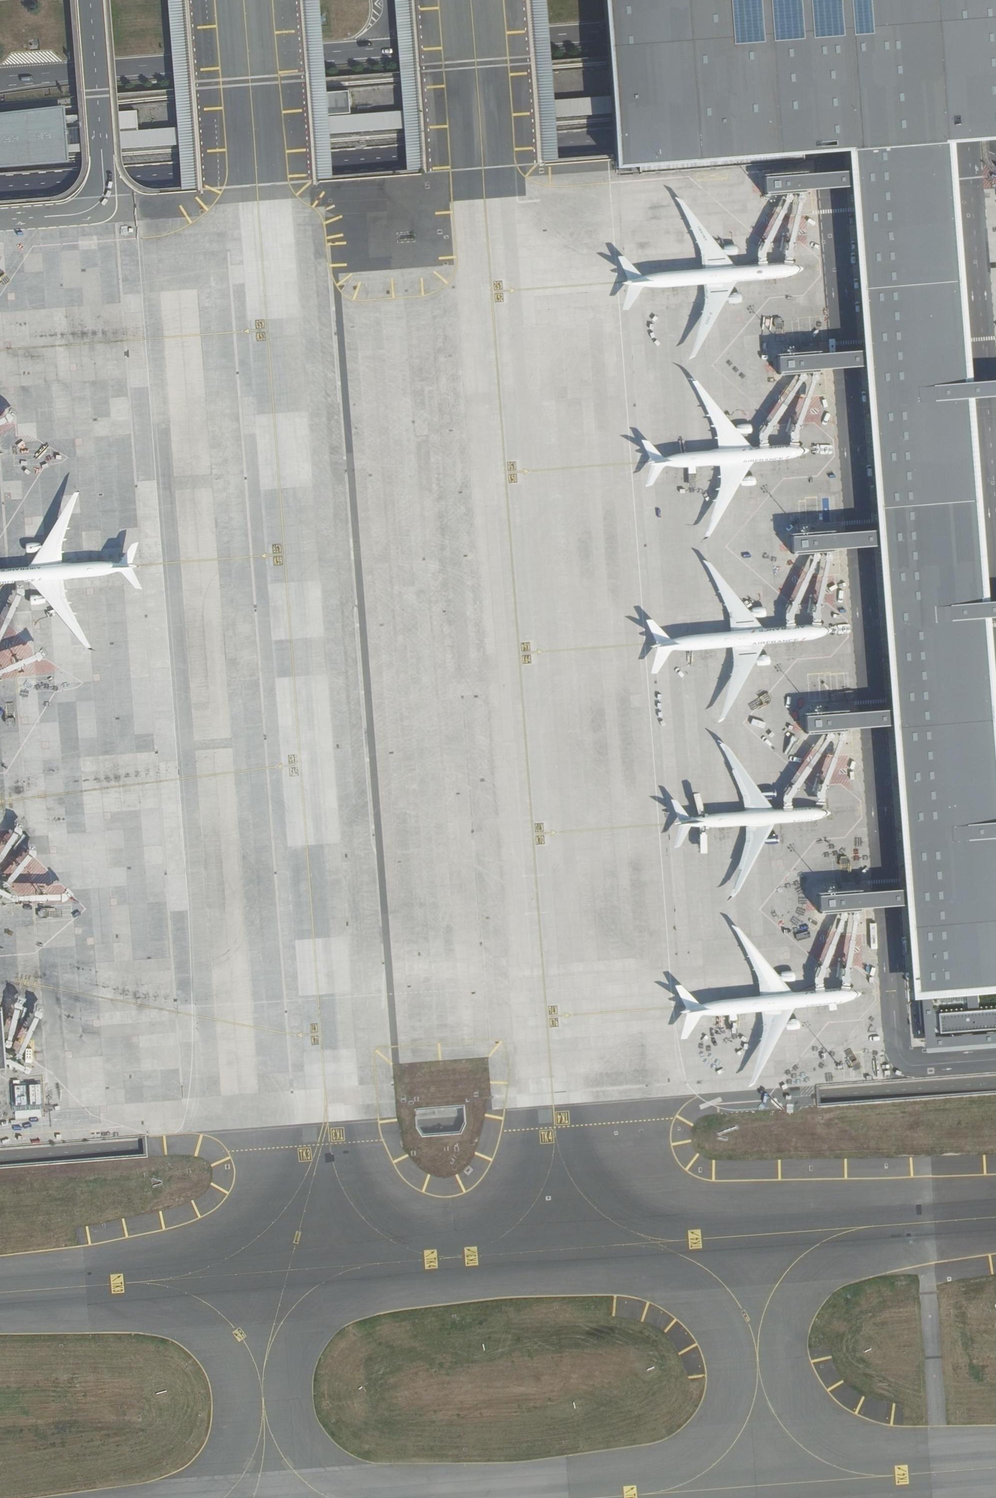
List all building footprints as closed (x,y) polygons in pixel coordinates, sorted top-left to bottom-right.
[(975,402),(995,400),(995,385),(974,387),(956,147),(969,146),(995,142),(995,0),(609,0),(610,22),(611,44),(612,56),(613,68),(616,120),(618,139),(620,165),(847,151),(848,171),(762,176),(763,191),(850,185),(863,356),(779,361),(781,377),(865,370),(878,536),(792,541),(794,558),(880,551),(894,714),(805,720),(806,735),(895,728),(908,894),(820,900),(821,916),(909,909),(917,1005),(921,1004),(926,1050),(995,1045),(995,1034),(935,1039),(932,1002),(995,995),(995,679),(992,620),(995,620),(995,603),(990,604),(975,402)]
